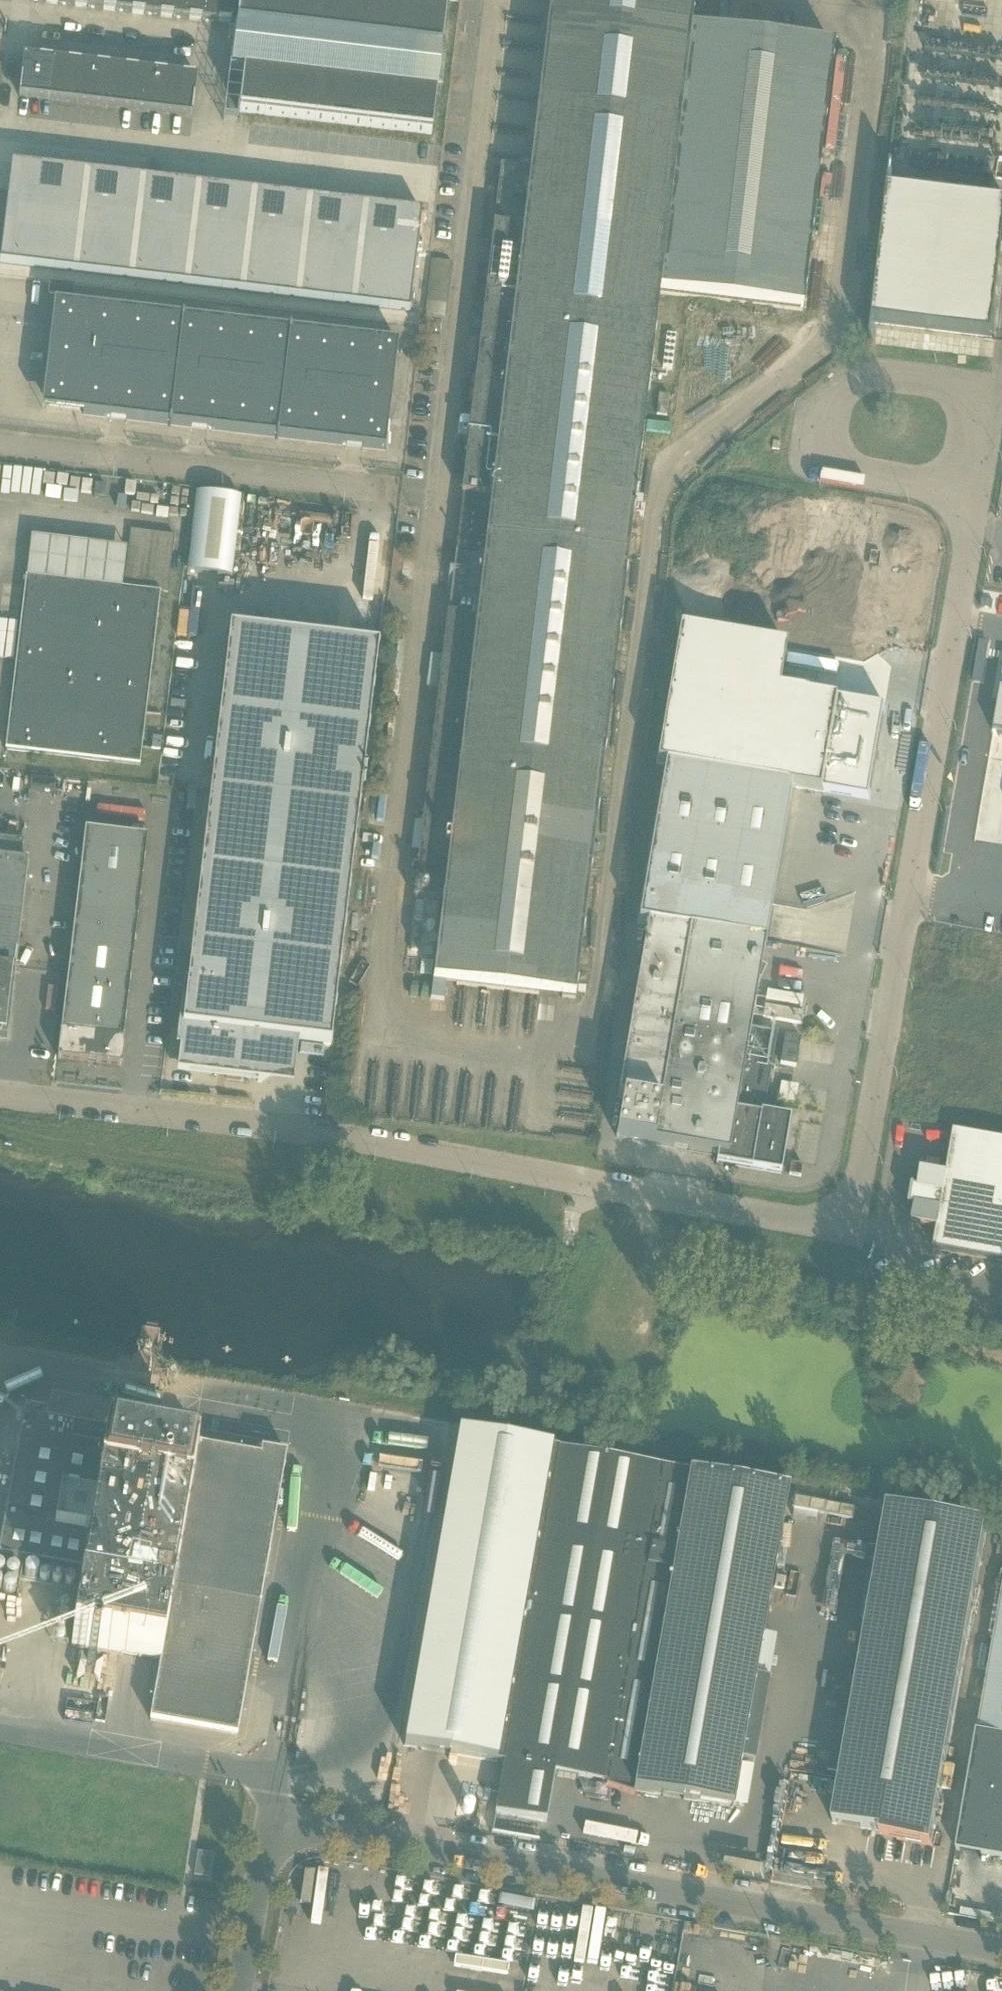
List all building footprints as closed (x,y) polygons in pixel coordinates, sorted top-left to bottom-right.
[(30,1),(232,25),(235,0),(30,0),(30,1)] [(236,27),(441,52),(446,12),(346,0),(240,0),(236,27)] [(537,104),(529,170),(500,166),(493,227),(461,495),(457,540),(448,614),(447,614),(413,897),(443,901),(433,982),(575,999),(659,295),(802,312),(834,49),(690,31),(693,0),(549,0),(537,104)] [(192,117),(197,78),(24,57),(19,97),(192,117)] [(431,135),(436,95),(244,72),(239,112),(431,135)] [(0,256),(0,264),(72,273),(84,172),(11,163),(0,256)] [(84,172),(72,273),(129,279),(140,178),(84,172)] [(140,178),(129,279),(185,286),(197,185),(140,178)] [(197,185),(185,286),(241,293),(253,192),(197,185)] [(253,192),(241,293),(297,299),(309,198),(253,192)] [(309,198),(297,299),(354,306),(365,205),(309,198)] [(365,205),(354,306),(410,313),(422,212),(365,205)] [(42,411),(83,415),(169,425),(169,427),(170,428),(171,426),(276,438),(276,440),(278,441),(278,438),(385,451),(398,344),(55,303),(49,346),(42,411)] [(197,493),(187,573),(231,578),(241,499),(197,493)] [(129,532),(122,588),(123,588),(161,593),(166,593),(172,537),(129,532)] [(140,766),(159,613),(161,593),(123,588),(122,588),(26,577),(5,750),(140,766)] [(623,1100),(616,1138),(717,1155),(716,1163),(718,1164),(720,1156),(736,1158),(735,1167),(781,1175),(791,1118),(771,1115),(764,1113),(778,1033),(750,1028),(765,941),(737,936),(743,900),(771,905),(792,787),(870,800),(886,708),(778,690),(786,646),(679,628),(656,764),(664,765),(637,924),(646,926),(617,1099),(623,1100)] [(259,1038),(331,1046),(378,647),(230,630),(182,1028),(186,1029),(181,1069),(226,1075),(225,1079),(241,1080),(242,1077),(254,1078),(259,1038)] [(993,733),(1001,735),(1001,681),(993,733)] [(84,828),(57,1057),(121,1064),(124,1037),(123,1036),(134,937),(136,938),(141,897),(139,897),(146,836),(84,828)] [(28,862),(20,861),(23,842),(0,839),(0,1038),(7,1038),(28,862)] [(765,1008),(763,1019),(802,1025),(804,1014),(765,1008)] [(785,1037),(780,1066),(796,1069),(801,1040),(785,1037)] [(934,1250),(1001,1262),(1001,1140),(954,1132),(947,1175),(922,1171),(919,1188),(915,1187),(913,1186),(909,1206),(912,1207),(912,1206),(916,1207),(913,1224),(938,1228),(934,1250)] [(153,1385),(158,1358),(161,1339),(156,1338),(157,1335),(149,1334),(148,1337),(143,1336),(139,1364),(135,1364),(132,1381),(153,1385)] [(267,1451),(262,1451),(261,1458),(158,1440),(160,1433),(133,1428),(132,1432),(48,1418),(48,1414),(24,1409),(0,1550),(0,1561),(84,1575),(72,1647),(161,1663),(151,1721),(237,1736),(287,1454),(267,1451)] [(459,1432),(404,1747),(504,1765),(559,1450),(559,1449),(459,1432)] [(633,1791),(689,1473),(667,1469),(559,1450),(504,1765),(495,1814),(546,1823),(554,1776),(606,1785),(606,1788),(611,1791),(634,1799),(634,1797),(633,1797),(634,1791),(633,1791)] [(756,1678),(789,1491),(689,1473),(633,1791),(634,1791),(733,1809),(741,1762),(754,1765),(768,1680),(756,1678)] [(891,1508),(837,1820),(882,1831),(881,1838),(932,1847),(988,1525),(891,1508)] [(977,1732),(1001,1736),(1001,1588),(977,1732)] [(977,1732),(957,1852),(1001,1860),(1001,1736),(977,1732)]
